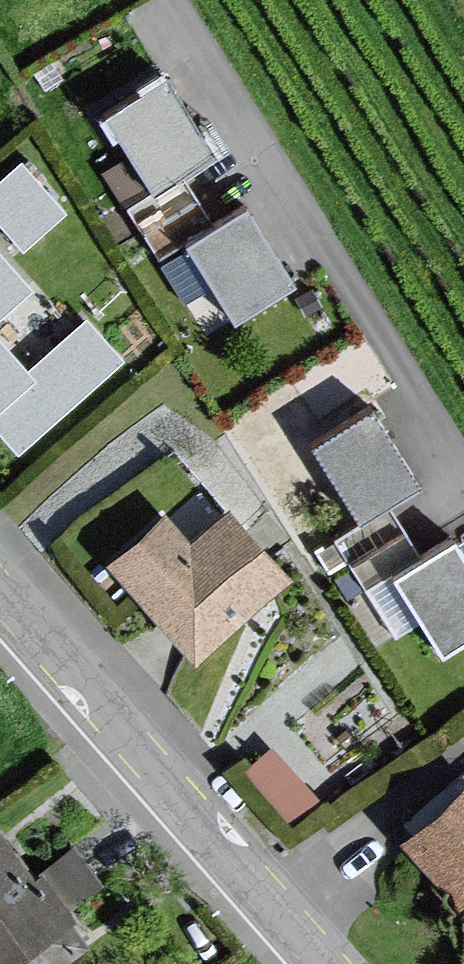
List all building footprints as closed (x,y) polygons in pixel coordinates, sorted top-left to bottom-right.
[(203,158),(149,78),(100,111),(94,102),(80,111),(139,200),(203,158)] [(0,169),(0,216),(11,237),(62,211),(31,153),(0,169)] [(229,209),(169,246),(220,328),(280,291),(229,209)] [(19,294),(0,273),(0,311),(19,294)] [(10,462),(116,366),(74,320),(13,376),(0,361),(0,451),(10,462)] [(356,412),(294,450),(343,529),(404,491),(356,412)] [(273,581),(208,509),(169,544),(142,513),(84,566),(176,668),(273,581)] [(426,660),(463,637),(463,583),(439,542),(377,579),(426,660)] [(292,808),(315,786),(270,736),(246,758),(292,808)] [(381,849),(463,934),(463,791),(453,779),(381,849)] [(110,905),(66,848),(15,874),(0,850),(0,963),(38,963),(110,905)]
